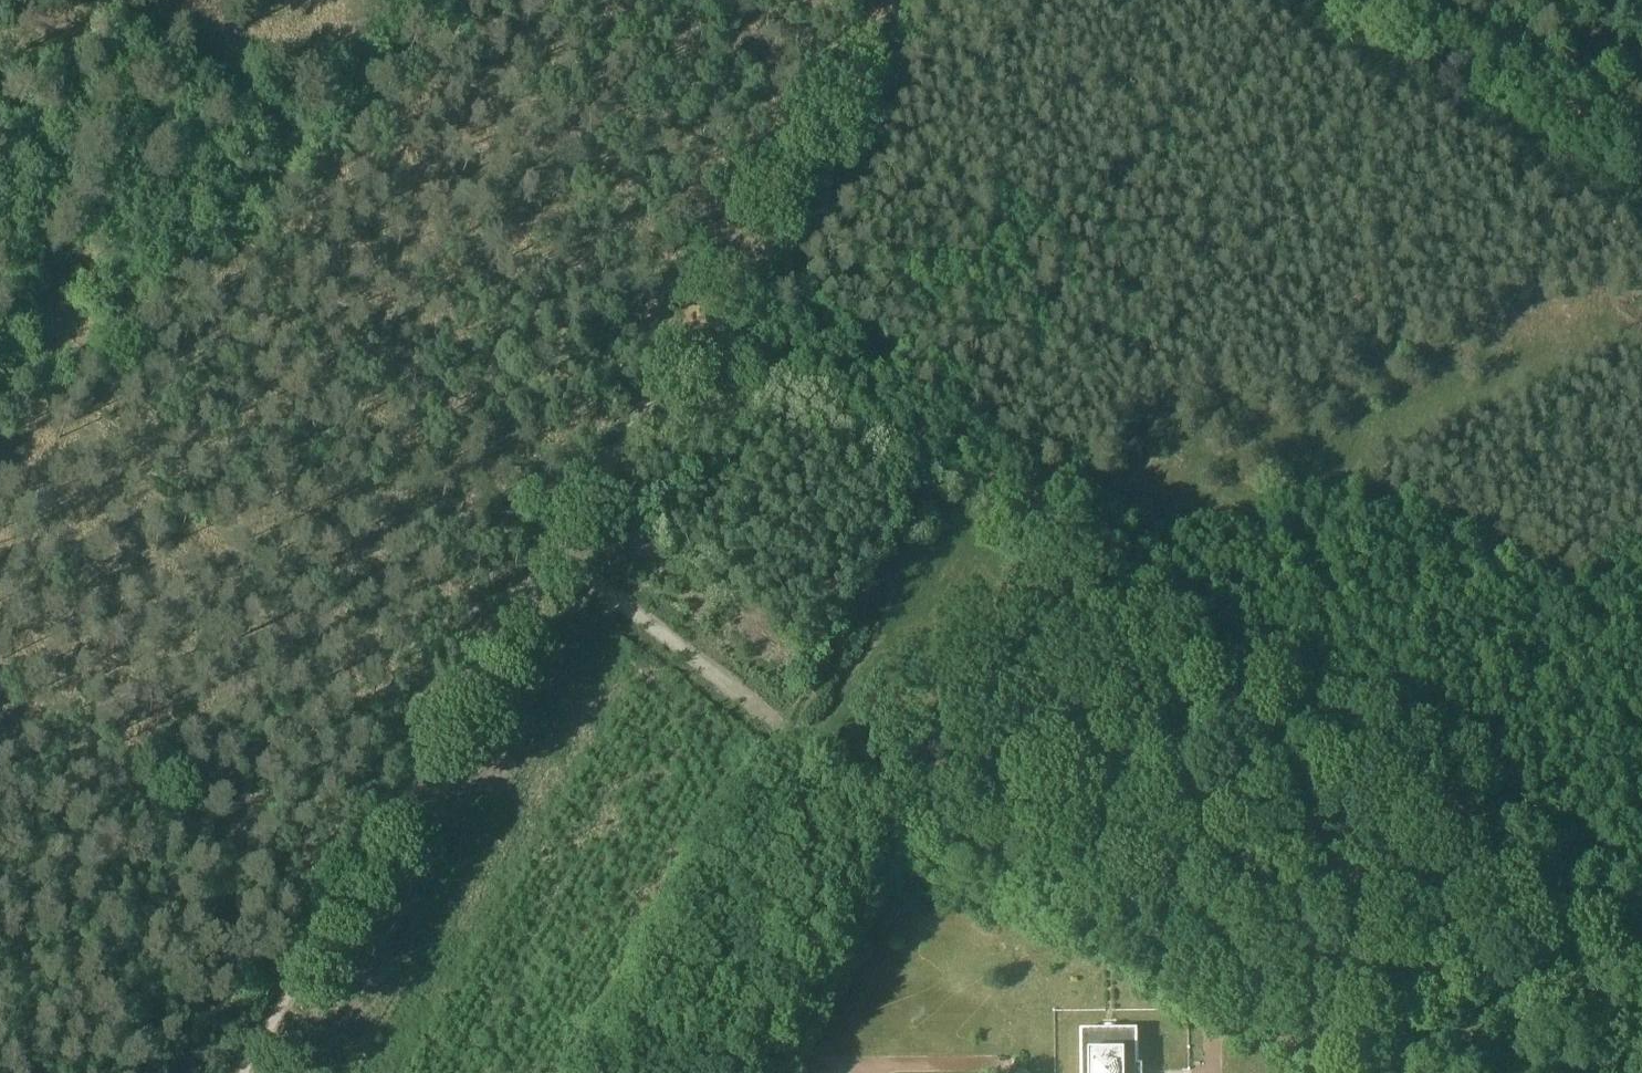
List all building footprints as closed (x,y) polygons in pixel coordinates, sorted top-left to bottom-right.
[(1082,1031),(1082,1072),(1139,1072),(1139,1031),(1082,1031)]
